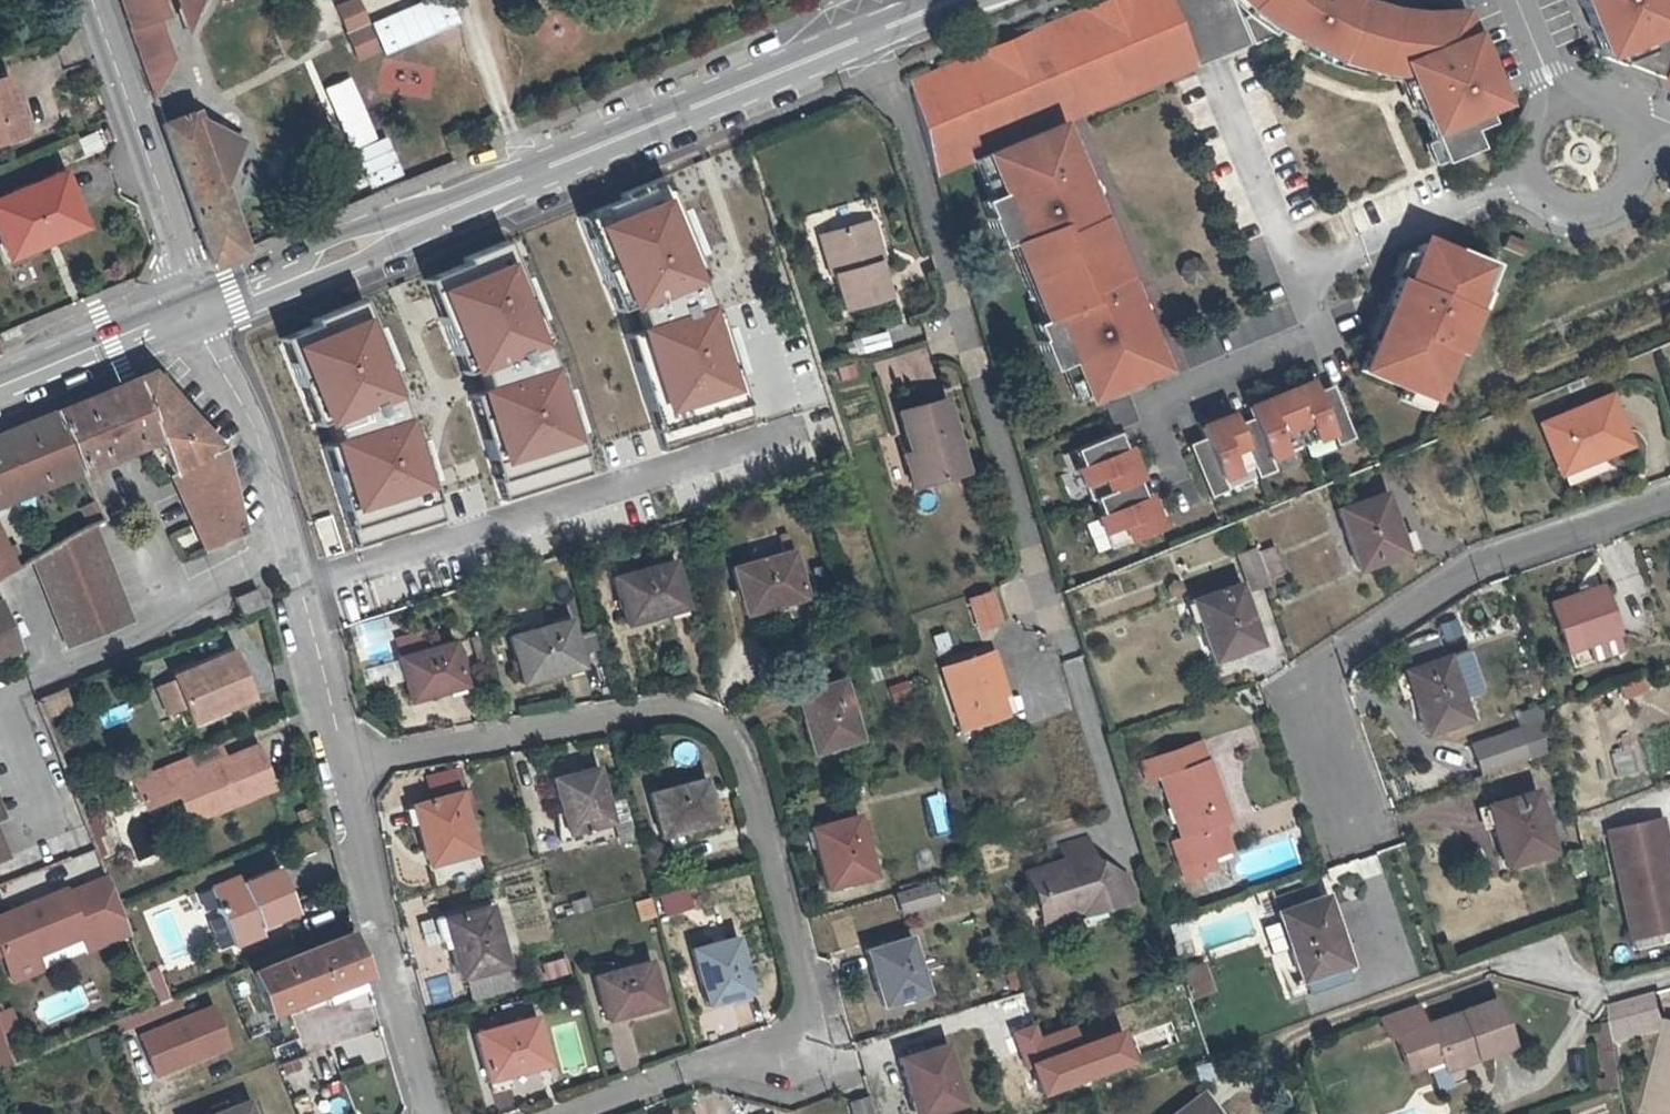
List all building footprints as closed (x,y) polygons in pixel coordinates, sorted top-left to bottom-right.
[(152,96),(168,62),(155,21),(163,18),(157,0),(119,0),(152,96)] [(179,33),(195,0),(168,0),(179,33)] [(330,3),(342,30),(363,21),(353,0),(336,0),(330,3)] [(910,83),(937,175),(1253,45),(1234,0),(1120,0),(1087,14),(1085,11),(1032,33),(1034,36),(985,56),(983,53),(910,83)] [(1085,11),(1087,14),(1120,0),(1112,0),(1085,11)] [(1253,45),(1272,36),(1277,29),(1291,37),(1306,46),(1340,55),(1363,62),(1363,66),(1381,70),(1381,68),(1403,70),(1442,163),(1479,148),(1472,130),(1489,122),(1483,107),(1499,100),(1463,12),(1421,13),(1392,10),(1358,0),(1234,0),(1253,45)] [(1605,57),(1669,82),(1669,83),(1669,0),(1581,0),(1605,57)] [(363,21),(342,30),(354,57),(375,48),(363,21)] [(1032,33),(983,53),(985,56),(1034,36),(1032,33)] [(7,81),(0,83),(0,149),(27,140),(7,81)] [(190,116),(163,126),(212,267),(240,255),(217,190),(194,127),(190,116)] [(194,127),(217,190),(225,187),(235,165),(225,136),(201,125),(194,127)] [(1060,125),(986,155),(1002,195),(983,202),(989,218),(987,219),(1000,249),(1021,240),(1053,318),(1034,326),(1040,341),(1038,342),(1051,372),(1072,363),(1088,401),(1162,370),(1150,341),(1145,343),(1131,309),(1136,307),(1129,291),(1127,292),(1122,279),(1124,278),(1099,217),(1094,219),(1080,186),(1085,184),(1078,167),(1076,169),(1071,156),(1073,155),(1060,125)] [(245,145),(225,136),(235,165),(245,145)] [(60,170),(0,194),(0,262),(2,266),(85,233),(60,170)] [(876,219),(867,222),(878,261),(882,260),(887,258),(876,219)] [(839,272),(835,273),(845,309),(892,296),(882,260),(878,261),(867,222),(829,232),(839,272)] [(677,226),(596,252),(652,424),(732,399),(677,226)] [(832,275),(835,273),(839,272),(829,232),(820,235),(832,275)] [(1430,243),(1420,247),(1406,280),(1400,278),(1387,308),(1391,309),(1377,342),(1374,341),(1361,371),(1431,400),(1451,352),(1458,354),(1475,313),(1469,310),(1477,288),(1484,291),(1495,265),(1456,248),(1454,253),(1430,243)] [(521,274),(441,299),(496,472),(577,446),(521,274)] [(374,320),(294,345),(349,518),(429,492),(374,320)] [(856,339),(859,353),(889,346),(886,333),(856,339)] [(45,411),(75,477),(82,474),(88,484),(97,479),(93,470),(158,443),(171,476),(219,451),(147,370),(45,411)] [(1215,434),(1189,445),(1211,498),(1228,491),(1224,479),(1254,467),(1259,478),(1276,471),(1271,459),(1333,434),(1338,445),(1355,438),(1333,386),(1307,396),(1303,386),(1259,404),(1263,415),(1238,425),(1234,415),(1211,424),(1215,434)] [(1539,424),(1556,466),(1598,449),(1601,457),(1630,445),(1611,395),(1539,424)] [(917,452),(927,484),(968,472),(946,398),(901,411),(913,453),(917,452)] [(75,477),(45,411),(0,430),(0,509),(75,477)] [(1118,433),(1074,451),(1081,468),(1078,469),(1092,502),(1095,500),(1101,516),(1098,517),(1112,550),(1161,529),(1148,497),(1145,498),(1138,483),(1141,481),(1128,449),(1125,450),(1118,433)] [(1598,449),(1556,466),(1560,474),(1601,457),(1598,449)] [(171,476),(181,499),(190,495),(187,489),(224,472),(219,451),(171,476)] [(917,452),(913,453),(905,455),(914,488),(927,484),(917,452)] [(241,534),(224,472),(187,489),(190,495),(181,499),(203,551),(241,534)] [(1387,493),(1342,509),(1362,570),(1407,555),(1399,533),(1402,532),(1387,493)] [(314,520),(321,547),(337,542),(330,515),(314,520)] [(36,557),(49,588),(72,647),(133,622),(107,558),(94,525),(69,539),(41,555),(36,557)] [(14,570),(0,540),(0,578),(14,570)] [(1272,578),(1287,572),(1278,548),(1263,553),(1272,578)] [(808,596),(795,550),(734,569),(747,616),(790,604),(789,602),(808,596)] [(1253,593),(1271,587),(1259,552),(1241,558),(1253,593)] [(688,607),(675,561),(614,579),(628,627),(670,615),(670,613),(688,607)] [(1616,636),(1600,586),(1553,601),(1569,652),(1616,636)] [(1199,623),(1214,665),(1262,647),(1241,588),(1196,604),(1203,623),(1199,623)] [(257,591),(239,596),(243,613),(262,607),(257,591)] [(1001,622),(991,594),(972,600),(981,629),(1001,622)] [(19,649),(0,602),(0,658),(19,649)] [(584,662),(571,616),(511,634),(524,681),(568,670),(567,668),(584,662)] [(362,627),(366,644),(354,647),(365,685),(383,680),(386,690),(406,684),(399,659),(388,620),(362,627)] [(366,644),(362,627),(349,631),(354,647),(366,644)] [(399,659),(406,684),(412,703),(447,693),(447,691),(467,684),(455,643),(399,659)] [(1007,686),(996,651),(945,668),(965,730),(1011,716),(1002,688),(1007,686)] [(250,699),(231,653),(171,678),(190,723),(250,699)] [(1461,656),(1447,661),(1462,703),(1475,698),(1461,656)] [(1462,703),(1447,661),(1409,673),(1418,697),(1414,699),(1427,735),(1468,720),(1462,703)] [(799,689),(805,709),(803,709),(813,751),(861,737),(843,677),(799,689)] [(73,710),(67,693),(40,704),(46,721),(73,710)] [(1521,731),(1474,746),(1483,776),(1531,761),(1521,731)] [(1152,782),(1163,778),(1185,840),(1179,843),(1183,852),(1216,839),(1213,831),(1229,824),(1237,821),(1214,760),(1212,761),(1205,743),(1146,765),(1152,782)] [(217,744),(187,756),(192,771),(223,758),(217,744)] [(223,758),(192,771),(187,756),(131,780),(139,801),(174,787),(189,826),(271,792),(252,747),(223,758)] [(549,781),(564,838),(613,825),(598,768),(549,781)] [(431,796),(461,789),(456,769),(426,776),(431,796)] [(719,824),(706,779),(651,794),(662,835),(680,829),(682,834),(719,824)] [(468,817),(476,814),(469,790),(461,793),(460,791),(410,806),(428,868),(478,853),(468,817)] [(1491,806),(1496,825),(1493,826),(1506,867),(1554,852),(1536,792),(1491,806)] [(948,835),(945,793),(924,795),(926,836),(948,835)] [(813,827),(819,845),(816,846),(827,888),(875,875),(859,814),(813,827)] [(1606,831),(1629,939),(1668,931),(1661,896),(1669,894),(1669,883),(1664,857),(1668,856),(1661,819),(1606,831)] [(1213,831),(1216,839),(1233,833),(1229,824),(1213,831)] [(1233,833),(1216,839),(1222,859),(1240,852),(1233,833)] [(1038,910),(1064,924),(1065,924),(1073,911),(1079,912),(1107,903),(1109,909),(1139,900),(1132,874),(1118,867),(1099,873),(1095,858),(1098,857),(1092,837),(1062,846),(1068,865),(1056,869),(1055,862),(1026,871),(1030,887),(1040,892),(1032,907),(1038,910)] [(1216,839),(1183,852),(1190,870),(1222,859),(1216,839)] [(8,866),(0,845),(0,869),(8,866)] [(238,884),(236,877),(210,888),(233,946),(259,936),(253,922),(270,916),(273,922),(291,914),(273,870),(238,884)] [(9,988),(132,940),(106,873),(0,915),(0,965),(9,988)] [(898,892),(904,913),(940,902),(934,881),(898,892)] [(656,896),(662,918),(693,909),(687,887),(656,896)] [(1661,896),(1668,931),(1669,930),(1669,894),(1661,896)] [(1289,993),(1292,1001),(1293,1000),(1348,981),(1345,969),(1351,967),(1340,934),(1344,933),(1332,896),(1282,913),(1305,980),(1298,983),(1299,989),(1289,993)] [(633,903),(639,922),(655,918),(650,898),(633,903)] [(1081,918),(1109,909),(1107,903),(1079,912),(1081,918)] [(491,907),(440,922),(458,984),(509,969),(491,907)] [(1044,930),(1064,924),(1038,910),(1044,930)] [(365,992),(361,981),(363,977),(347,936),(244,977),(263,1025),(326,1000),(329,1007),(365,992)] [(911,937),(861,951),(879,1011),(928,996),(911,937)] [(748,973),(739,938),(694,950),(710,1006),(751,995),(745,974),(748,973)] [(665,1007),(652,961),(591,979),(604,1024),(665,1007)] [(1212,977),(1186,985),(1192,1002),(1217,994),(1212,977)] [(1616,1015),(1617,1023),(1621,1038),(1664,1026),(1656,995),(1614,1007),(1616,1015)] [(1422,1028),(1397,1037),(1410,1072),(1429,1065),(1427,1059),(1440,1055),(1444,1066),(1477,1053),(1479,1058),(1512,1046),(1495,1000),(1430,1024),(1422,1028)] [(208,1007),(133,1037),(151,1081),(225,1051),(208,1007)] [(1415,1007),(1381,1020),(1388,1040),(1397,1037),(1422,1028),(1415,1007)] [(552,1065),(538,1017),(476,1034),(489,1080),(506,1075),(507,1078),(552,1065)] [(1621,1038),(1617,1023),(1607,1025),(1618,1078),(1629,1075),(1621,1038)] [(10,1062),(0,1037),(0,1066),(10,1062)] [(913,1101),(916,1101),(920,1113),(934,1113),(965,1104),(947,1045),(900,1058),(913,1101)] [(302,1056),(279,1065),(290,1093),(312,1084),(302,1056)] [(1660,1113),(1664,1113),(1669,1083),(1669,1080),(1662,1079),(1654,1112),(1660,1113)] [(852,1113),(872,1113),(868,1098),(849,1103),(852,1113)] [(1201,1099),(1181,1113),(1213,1113),(1201,1099)] [(243,1103),(216,1113),(247,1113),(243,1103)]
